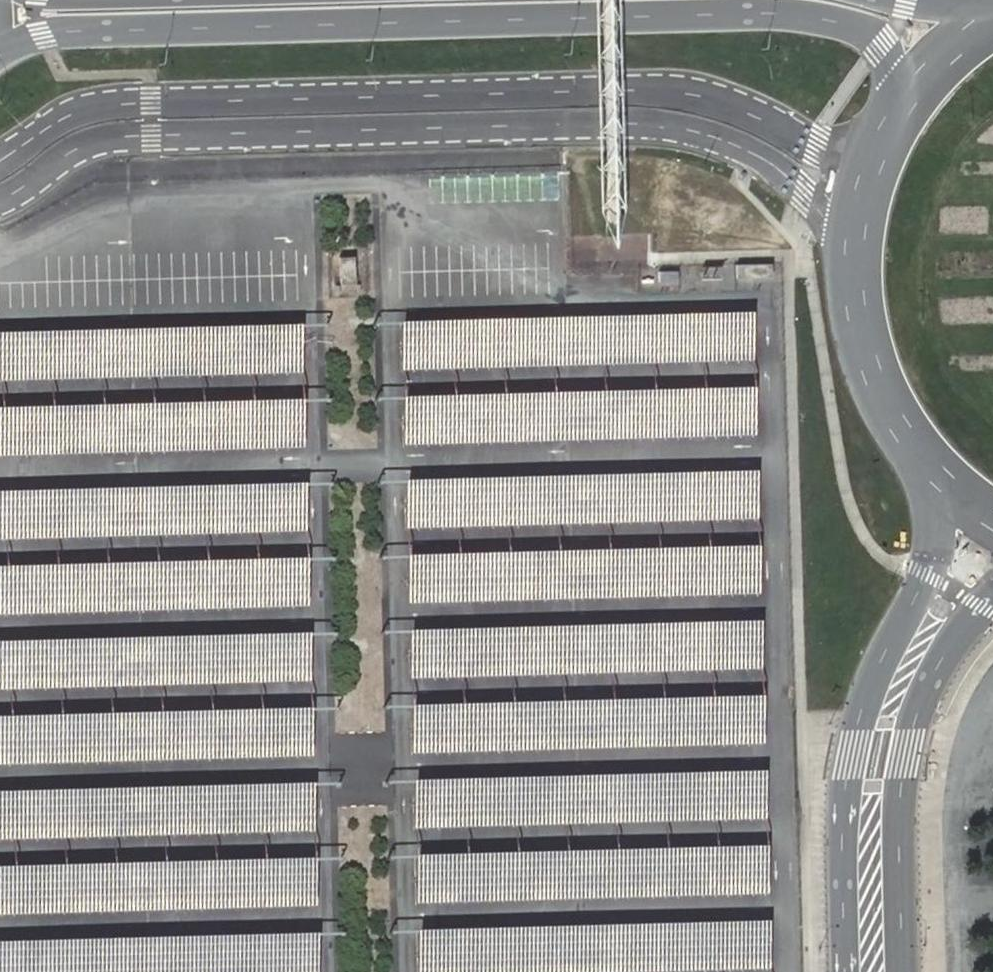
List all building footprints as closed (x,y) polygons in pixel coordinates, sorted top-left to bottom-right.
[(339,280),(357,280),(356,253),(338,254),(339,280)] [(748,313),(400,323),(401,371),(750,362),(748,313)] [(0,332),(0,380),(302,372),(300,323),(0,332)] [(748,388),(400,398),(401,446),(750,437),(748,388)] [(0,407),(0,455),(302,447),(300,398),(0,407)] [(752,471),(404,481),(405,529),(753,520),(752,471)] [(0,490),(0,538),(305,530),(304,481),(0,490)] [(752,547),(404,556),(405,604),(753,595),(752,547)] [(0,565),(0,613),(305,605),(304,556),(0,565)] [(756,622),(408,632),(409,680),(758,671),(756,622)] [(0,641),(0,689),(310,680),(309,632),(0,641)] [(756,697),(408,707),(409,755),(758,746),(756,697)] [(0,716),(0,764),(310,755),(309,707),(0,716)] [(760,772),(412,782),(413,830),(762,820),(760,772)] [(0,790),(0,839),(314,830),(312,782),(0,790)] [(760,847),(412,857),(413,905),(762,895),(760,847)] [(0,865),(0,914),(314,905),(312,857),(0,865)] [(415,931),(416,971),(693,971),(764,970),(763,922),(415,931)] [(0,940),(0,971),(316,971),(315,932),(0,940)]
